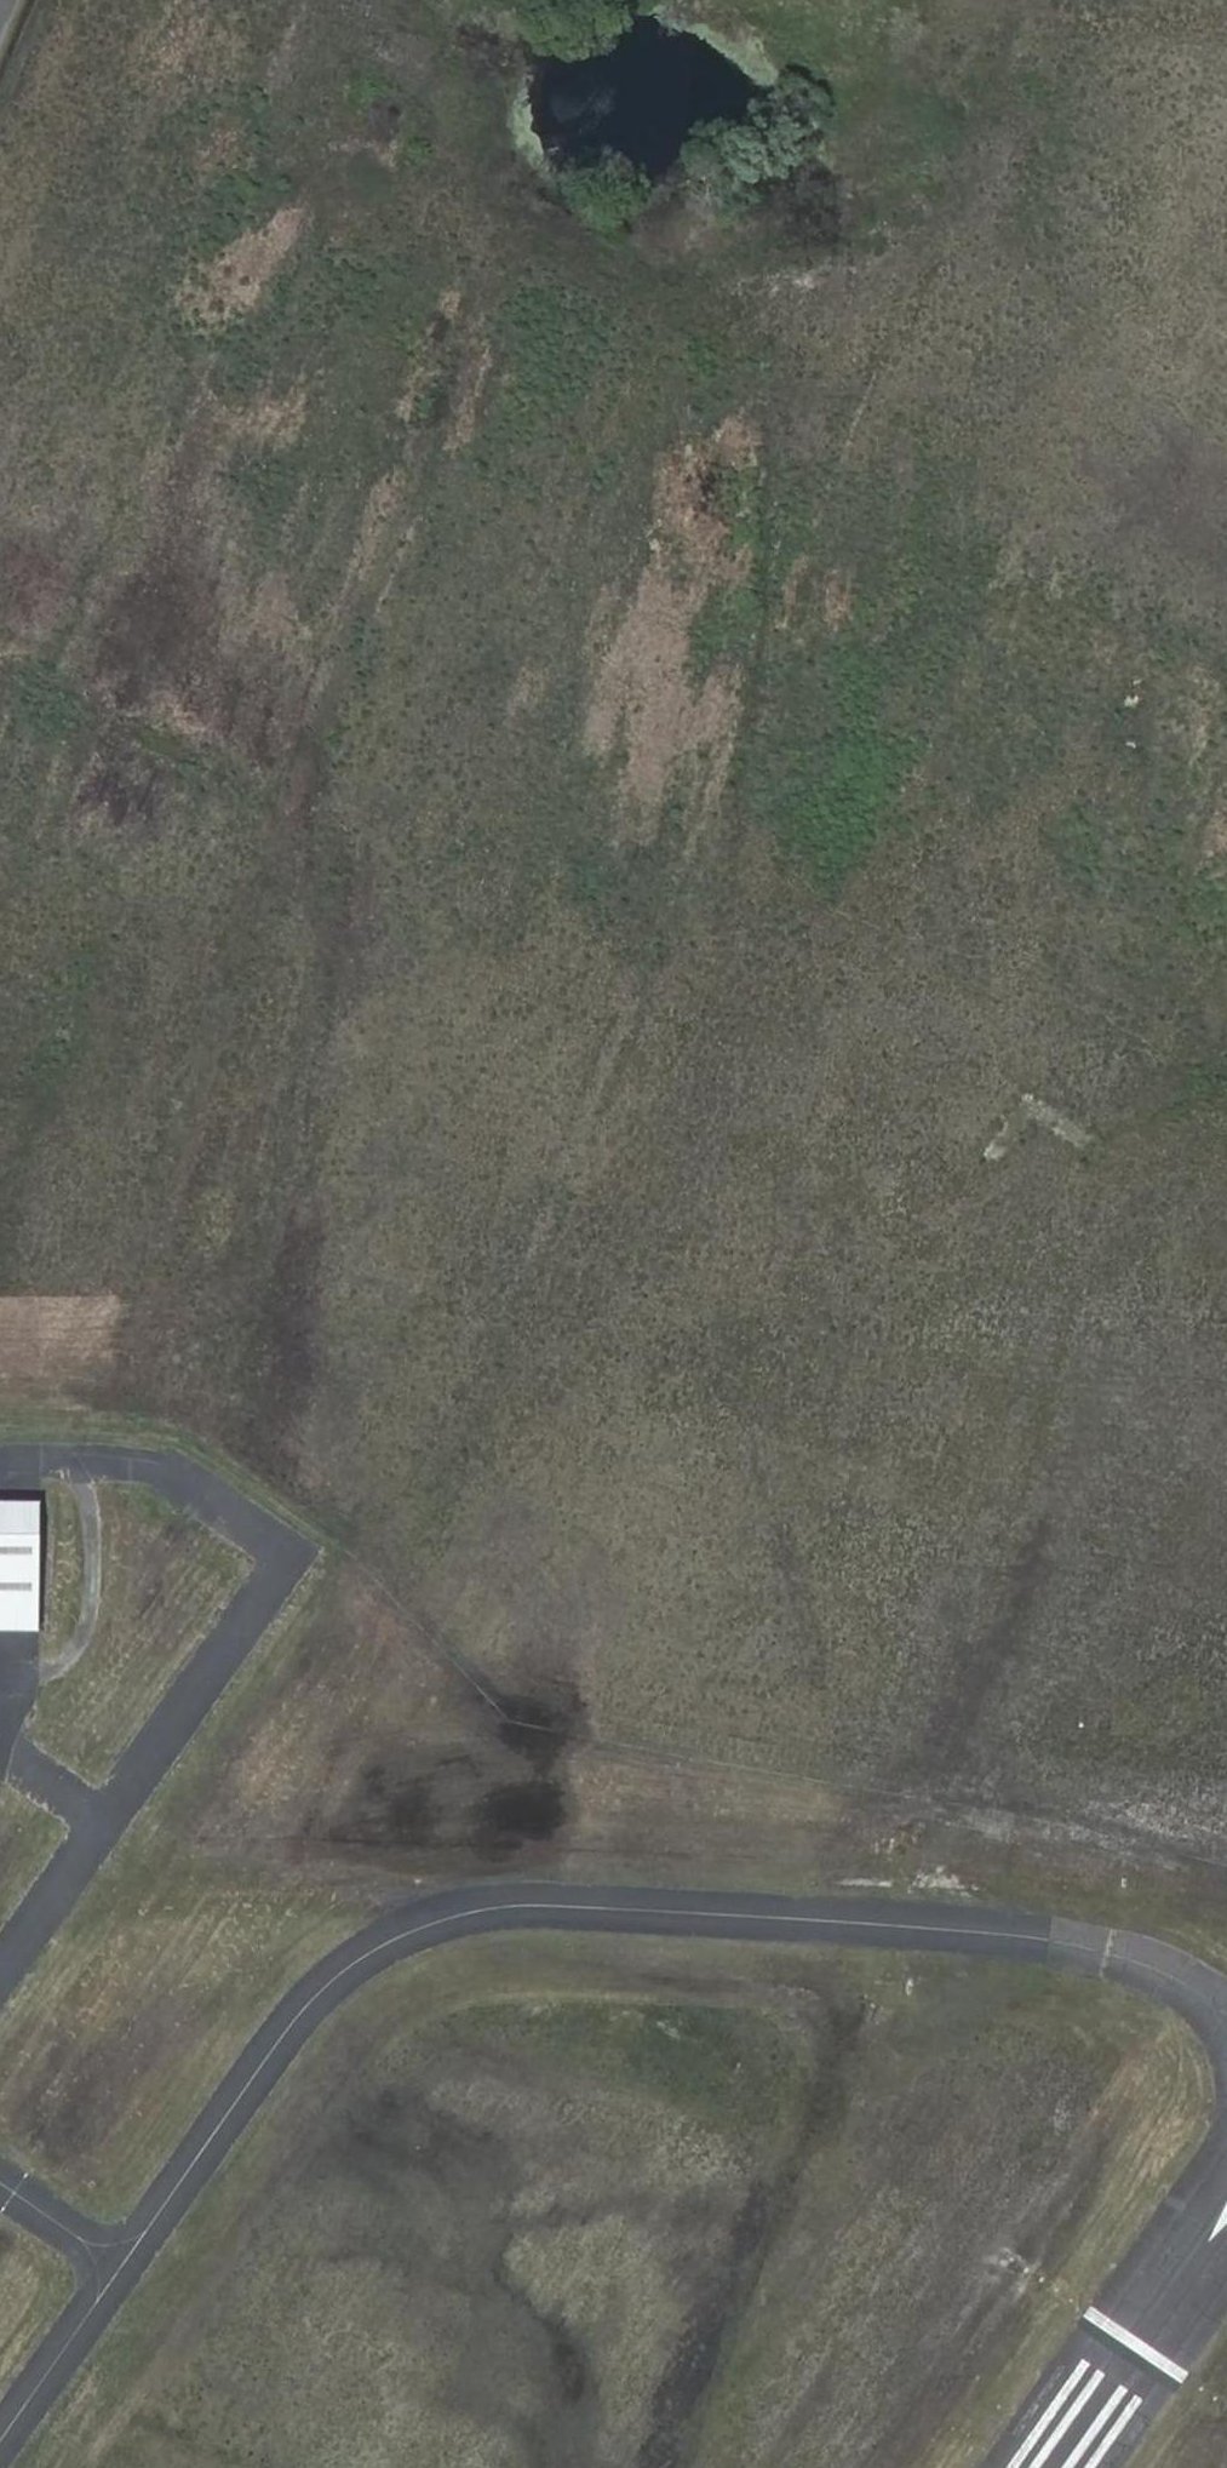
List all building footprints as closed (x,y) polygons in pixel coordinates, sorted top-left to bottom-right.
[(0,1506),(0,1637),(33,1638),(34,1507),(0,1506)]
